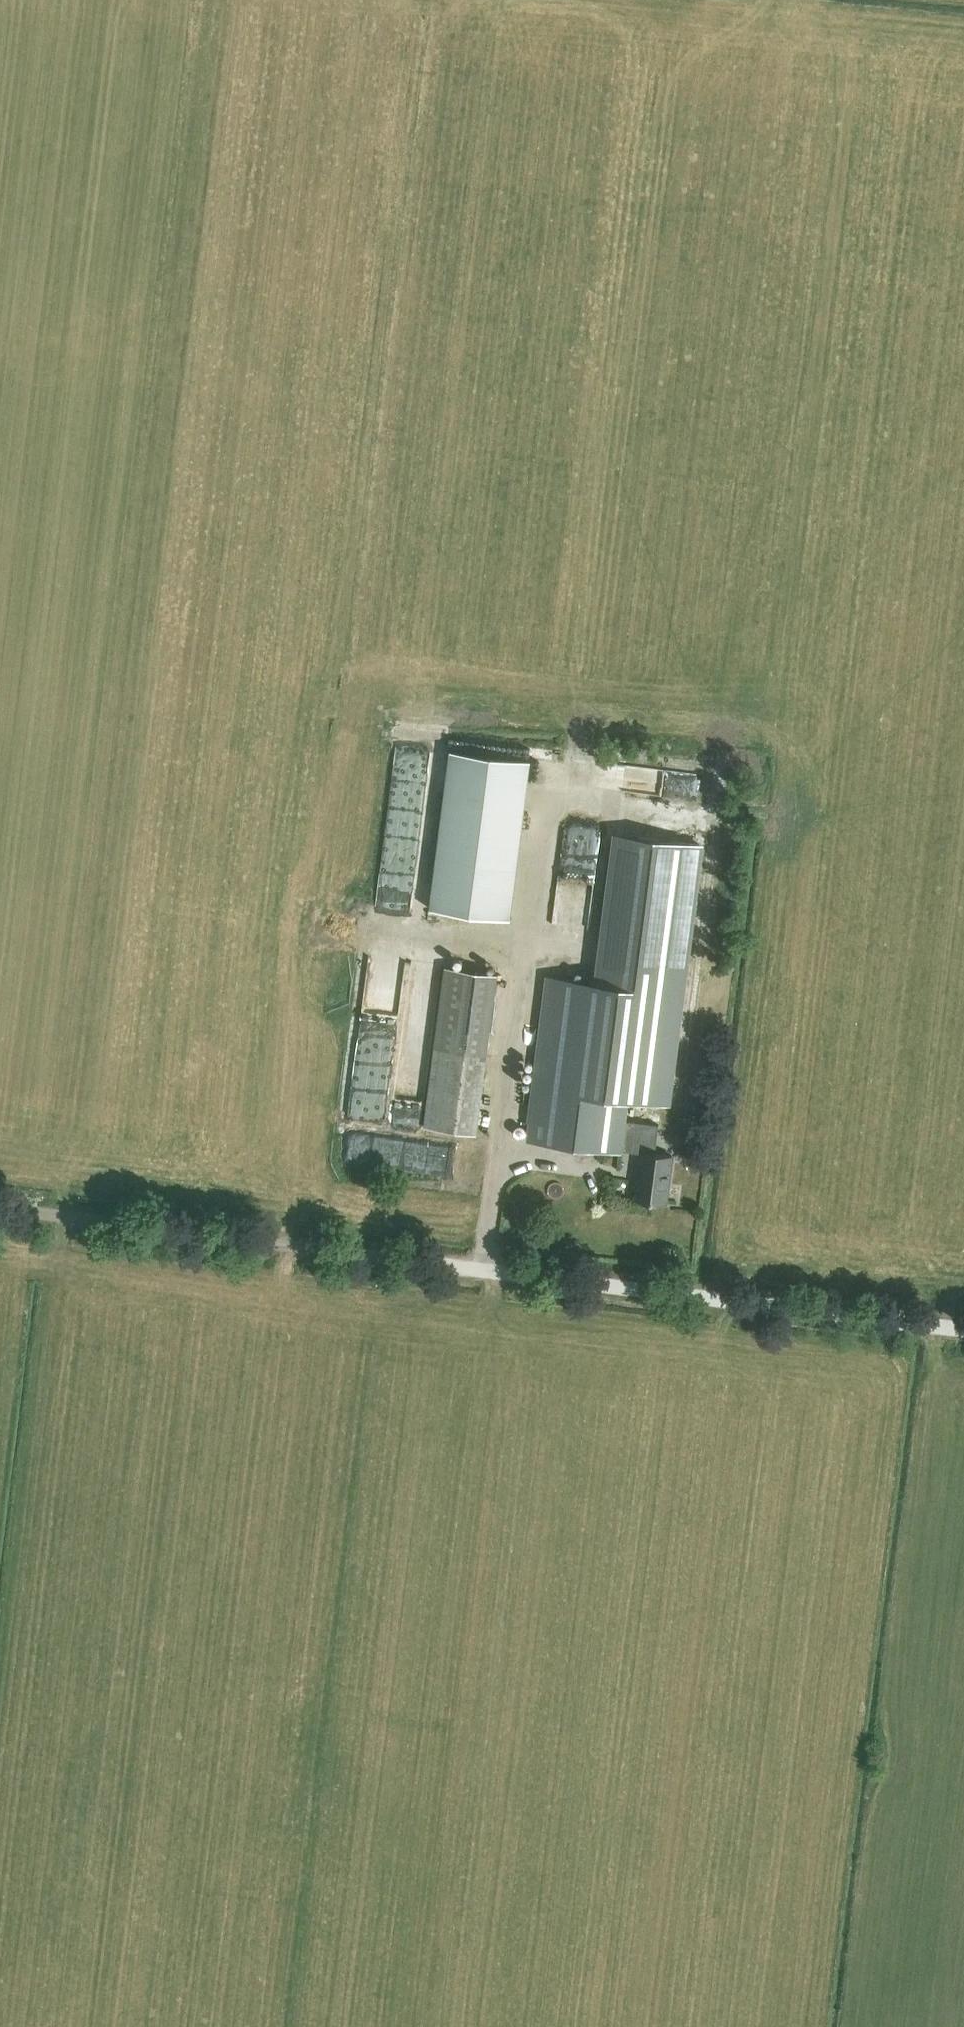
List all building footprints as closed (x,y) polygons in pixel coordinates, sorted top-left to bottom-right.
[(449,749),(429,909),(510,919),(530,759),(449,749)] [(640,1153),(635,1198),(665,1202),(671,1155),(654,1152),(658,1123),(624,1119),(628,1096),(665,1101),(698,842),(616,832),(597,982),(546,976),(526,1139),(640,1153)] [(445,966),(424,1126),(475,1132),(496,972),(445,966)]
